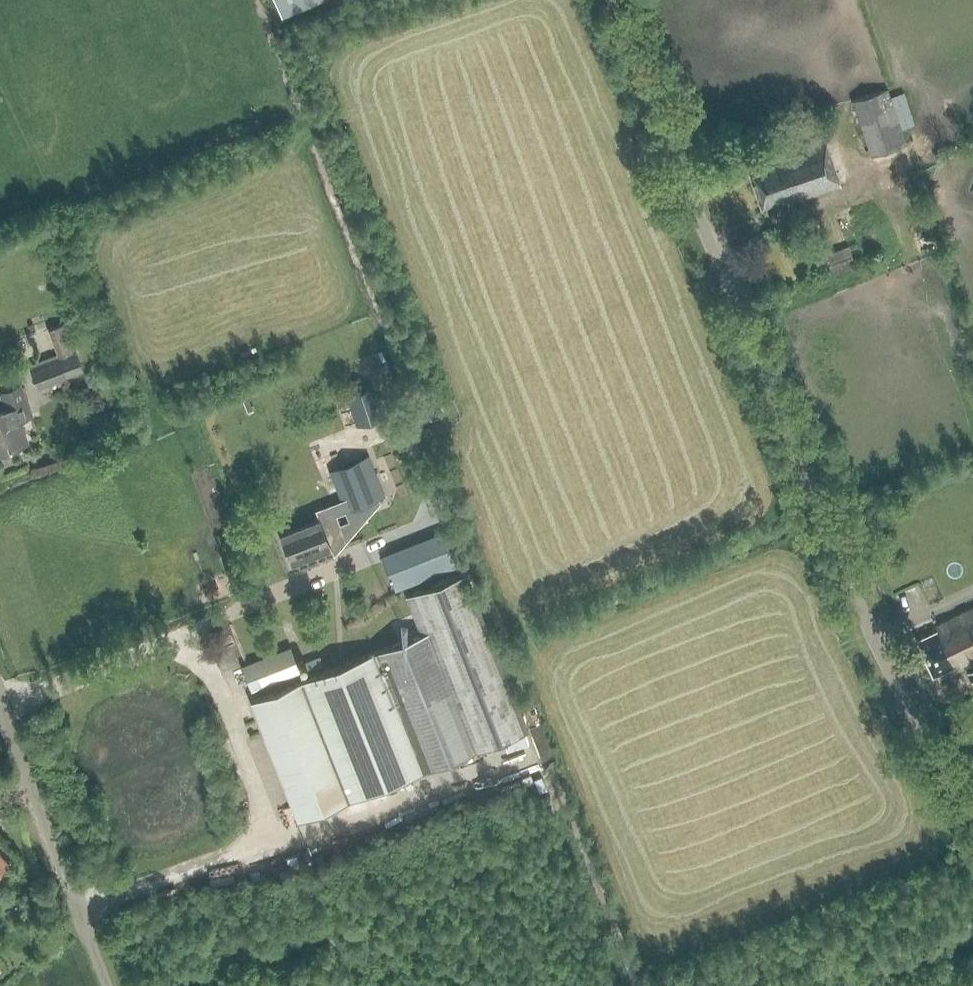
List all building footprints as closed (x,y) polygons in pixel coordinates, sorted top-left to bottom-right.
[(282,16),(320,0),(275,0),(282,16)] [(888,89),(852,101),(871,156),(907,144),(888,89)] [(786,206),(841,186),(826,141),(772,160),(773,163),(750,172),(762,207),(784,199),(786,206)] [(855,266),(848,246),(827,253),(834,273),(855,266)] [(65,324),(48,330),(59,358),(30,368),(37,389),(83,372),(65,324)] [(360,386),(389,376),(380,350),(351,361),(360,386)] [(34,412),(22,383),(0,391),(5,404),(0,406),(0,454),(29,443),(19,417),(34,412)] [(402,433),(375,439),(386,488),(413,482),(402,433)] [(332,551),(325,534),(340,528),(332,506),(316,511),(317,516),(280,531),(292,566),(332,551)] [(450,534),(383,561),(395,591),(462,564),(450,534)] [(329,553),(336,575),(360,568),(354,546),(329,553)] [(421,633),(250,700),(297,820),(528,730),(466,572),(406,595),(421,633)] [(972,663),(972,610),(935,627),(938,632),(915,642),(931,677),(953,667),(954,671),(960,668),(961,669),(972,663)] [(251,691),(300,671),(290,647),(241,666),(251,691)] [(525,834),(521,824),(507,830),(511,840),(525,834)] [(10,866),(0,855),(0,874),(10,866)]
